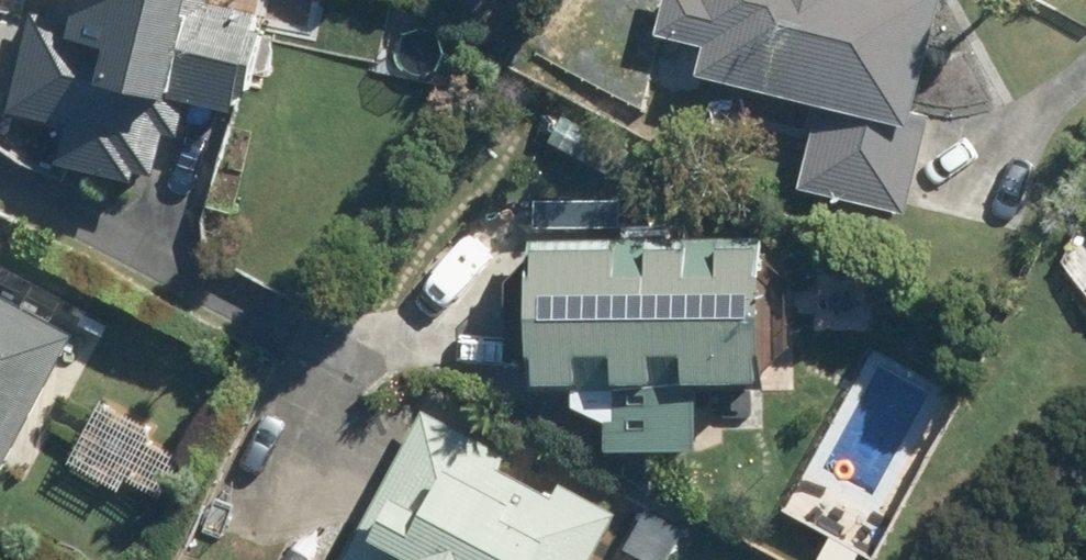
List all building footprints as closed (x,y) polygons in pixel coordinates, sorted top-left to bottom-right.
[(15,104),(77,116),(68,155),(144,173),(147,161),(166,165),(175,125),(188,128),(196,91),(246,101),(265,3),(253,0),(87,0),(84,16),(38,5),(15,104)] [(267,24),(310,30),(314,0),(270,0),(267,24)] [(831,95),(808,181),(914,209),(938,110),(921,105),(949,0),(671,0),(664,26),(716,38),(708,66),(831,95)] [(641,76),(602,56),(586,83),(626,105),(641,76)] [(603,132),(592,155),(621,168),(632,146),(603,132)] [(590,224),(627,225),(627,197),(590,198),(590,224)] [(544,375),(616,374),(616,443),(708,443),(707,373),(772,372),(772,234),(545,233),(544,375)] [(8,469),(82,324),(0,283),(0,465),(8,469)] [(41,431),(63,444),(54,460),(127,503),(164,439),(91,396),(86,405),(63,392),(41,431)] [(346,559),(596,559),(624,508),(568,479),(560,494),(504,465),(515,442),(432,399),(346,559)]
